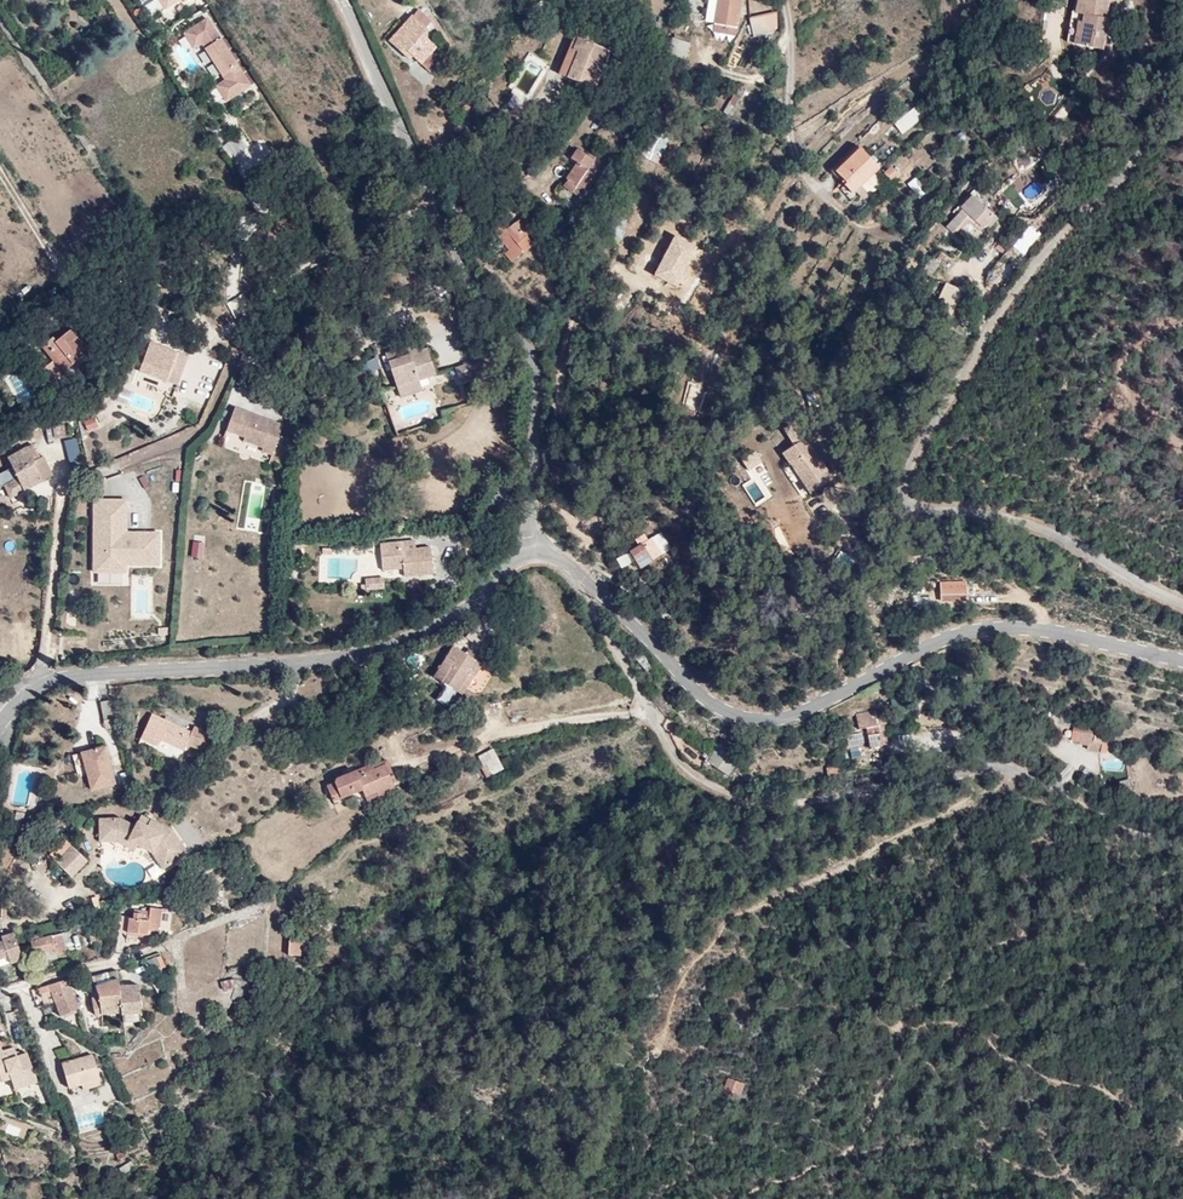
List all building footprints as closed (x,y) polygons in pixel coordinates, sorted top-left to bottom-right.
[(188,11),(201,3),(200,0),(181,0),(188,11)] [(716,3),(736,8),(738,0),(716,0),(716,3)] [(716,3),(709,1),(701,34),(709,36),(716,3)] [(716,3),(709,36),(729,40),(736,8),(716,3)] [(1072,32),(1068,52),(1098,58),(1104,31),(1098,29),(1100,7),(1079,3),(1077,10),(1068,8),(1064,31),(1072,32)] [(430,50),(436,44),(420,28),(416,33),(420,38),(400,57),(415,75),(420,70),(427,78),(437,88),(449,79),(438,67),(443,62),(430,50)] [(748,45),(761,41),(757,28),(744,33),(748,45)] [(258,98),(217,29),(193,43),(202,58),(213,52),(215,56),(213,58),(230,86),(232,85),(235,90),(224,97),(233,112),(258,98)] [(1061,51),(1068,52),(1072,32),(1064,31),(1061,51)] [(420,38),(416,33),(395,52),(400,57),(420,38)] [(570,34),(561,63),(557,74),(570,77),(582,80),(584,75),(595,78),(606,45),(570,34)] [(729,40),(709,36),(708,44),(728,48),(729,40)] [(687,49),(674,44),(671,58),(683,62),(687,49)] [(422,83),(427,78),(420,70),(415,75),(422,83)] [(1043,103),(1055,101),(1053,89),(1041,91),(1043,103)] [(915,105),(893,123),(902,133),(924,116),(915,105)] [(221,147),(232,162),(250,150),(238,134),(221,147)] [(650,142),(663,152),(668,145),(656,134),(650,142)] [(658,159),(663,152),(650,142),(645,148),(658,159)] [(560,180),(567,188),(574,181),(589,166),(582,157),(560,180)] [(870,177),(852,159),(826,184),(845,203),(870,177)] [(883,171),(889,181),(899,176),(893,166),(883,171)] [(916,177),(908,181),(917,198),(926,193),(916,177)] [(574,181),(567,188),(572,193),(578,185),(574,181)] [(989,234),(997,223),(979,208),(990,195),(980,186),(968,200),(970,203),(958,217),(963,222),(945,240),(953,247),(965,233),(970,227),(979,234),(986,239),(989,234)] [(496,249),(522,236),(509,211),(497,217),(491,206),(483,211),(496,237),(492,239),(496,249)] [(1002,227),(997,223),(989,234),(995,237),(1002,227)] [(970,227),(965,233),(975,241),(979,234),(970,227)] [(628,237),(614,228),(608,235),(622,245),(628,237)] [(946,282),(936,302),(952,310),(962,290),(946,282)] [(53,380),(83,355),(73,342),(77,338),(70,330),(56,342),(52,337),(41,346),(53,360),(43,368),(53,380)] [(73,342),(83,355),(88,351),(77,338),(73,342)] [(412,348),(419,345),(416,338),(408,341),(412,348)] [(190,353),(152,341),(138,383),(177,395),(190,353)] [(383,348),(390,367),(432,359),(427,343),(419,345),(412,348),(404,352),(400,342),(383,348)] [(453,362),(460,376),(479,370),(473,355),(453,362)] [(359,364),(363,375),(380,369),(377,358),(359,364)] [(432,359),(390,367),(396,383),(417,375),(436,368),(432,359)] [(421,385),(417,375),(396,383),(399,394),(421,385)] [(307,389),(312,400),(330,393),(326,382),(307,389)] [(690,382),(682,412),(700,417),(708,387),(690,382)] [(263,446),(273,449),(282,418),(233,404),(227,428),(245,433),(244,437),(263,441),(263,446)] [(100,420),(90,425),(94,433),(104,428),(100,420)] [(784,428),(790,443),(802,439),(796,423),(784,428)] [(61,434),(65,444),(75,440),(73,430),(61,434)] [(821,487),(813,472),(807,474),(798,460),(804,456),(798,443),(773,455),(780,468),(788,482),(798,500),(821,487)] [(14,485),(22,498),(53,478),(43,462),(49,457),(39,444),(14,461),(26,478),(14,485)] [(43,462),(53,478),(62,472),(52,455),(49,457),(43,462)] [(807,474),(813,472),(804,456),(798,460),(807,474)] [(781,486),(788,482),(780,468),(773,473),(781,486)] [(742,484),(754,506),(770,497),(757,472),(754,474),(755,476),(742,484)] [(117,529),(117,506),(89,506),(89,528),(96,528),(96,539),(89,539),(89,576),(118,577),(118,570),(151,570),(151,539),(118,540),(118,544),(111,544),(111,529),(117,529)] [(380,539),(384,574),(432,568),(429,542),(416,544),(406,545),(405,536),(380,539)] [(406,545),(416,544),(415,536),(406,536),(405,536),(406,545)] [(192,540),(189,556),(202,559),(205,542),(192,540)] [(839,552),(836,560),(848,565),(851,557),(839,552)] [(652,571),(644,561),(632,569),(641,580),(652,571)] [(385,582),(384,574),(363,576),(365,586),(385,582)] [(939,600),(966,600),(966,580),(939,580),(939,600)] [(461,660),(475,669),(479,662),(465,653),(461,660)] [(452,696),(465,703),(485,675),(484,674),(475,669),(461,660),(455,655),(435,685),(452,696)] [(96,711),(100,732),(110,731),(106,708),(96,711)] [(894,752),(891,736),(887,717),(871,721),(874,737),(878,737),(878,740),(859,743),(861,754),(881,750),(882,755),(894,752)] [(153,720),(148,729),(145,735),(163,743),(184,752),(191,736),(172,728),(153,720)] [(1086,742),(1090,727),(1090,726),(1082,722),(1078,740),(1086,742)] [(1109,732),(1090,727),(1086,742),(1086,744),(1091,745),(1090,750),(1104,754),(1106,744),(1111,745),(1113,735),(1108,734),(1109,732)] [(1071,740),(1072,730),(1062,729),(1061,739),(1071,740)] [(163,743),(145,735),(140,744),(159,752),(163,743)] [(900,735),(891,736),(894,752),(903,750),(900,735)] [(80,768),(85,794),(107,789),(100,752),(71,758),(73,769),(80,768)] [(480,768),(497,763),(496,758),(479,763),(480,768)] [(756,769),(741,760),(733,775),(748,783),(756,769)] [(501,778),(497,763),(480,768),(484,780),(501,778)] [(388,769),(374,774),(378,781),(387,777),(390,783),(394,791),(398,789),(388,769)] [(356,812),(365,817),(400,802),(394,791),(390,783),(387,777),(378,781),(374,774),(346,787),(356,812)] [(1121,784),(1121,792),(1131,792),(1129,784),(1121,784)] [(356,812),(346,787),(340,789),(341,795),(343,801),(334,806),(339,818),(356,812)] [(343,801),(341,795),(331,799),(334,806),(343,801)] [(145,812),(138,824),(126,818),(105,817),(105,839),(121,839),(138,848),(141,843),(156,850),(169,870),(182,862),(179,858),(190,850),(175,829),(145,812)] [(90,859),(76,845),(60,862),(74,875),(90,859)] [(235,878),(231,867),(223,870),(227,881),(235,878)] [(139,917),(137,939),(156,941),(156,940),(159,941),(160,935),(168,936),(170,915),(159,913),(158,918),(139,917)] [(59,937),(38,943),(45,966),(65,960),(64,958),(82,953),(76,932),(68,935),(59,937)] [(315,947),(332,953),(335,940),(318,934),(315,947)] [(31,962),(23,935),(0,942),(0,952),(4,964),(22,960),(23,964),(31,962)] [(287,957),(303,957),(303,938),(287,938),(287,957)] [(145,961),(151,976),(165,970),(159,955),(145,961)] [(119,985),(117,970),(92,977),(99,997),(91,998),(95,1015),(122,1012),(120,995),(119,985)] [(59,981),(45,983),(47,990),(59,988),(62,1004),(80,999),(76,978),(59,981)] [(247,997),(244,979),(220,982),(221,992),(231,990),(232,1000),(247,997)] [(139,985),(119,985),(120,995),(122,1012),(123,1022),(141,1021),(139,985)] [(47,990),(50,1007),(59,1005),(62,1004),(59,988),(47,990)] [(59,1005),(63,1021),(83,1016),(80,999),(62,1004),(59,1005)] [(19,1083),(41,1076),(30,1048),(17,1052),(16,1046),(9,1048),(7,1041),(0,1044),(0,1080),(15,1076),(19,1083)] [(98,1084),(112,1078),(102,1056),(72,1070),(81,1091),(98,1084)] [(118,1076),(112,1078),(98,1084),(100,1091),(121,1083),(118,1076)] [(741,1100),(746,1083),(728,1078),(723,1095),(741,1100)]
